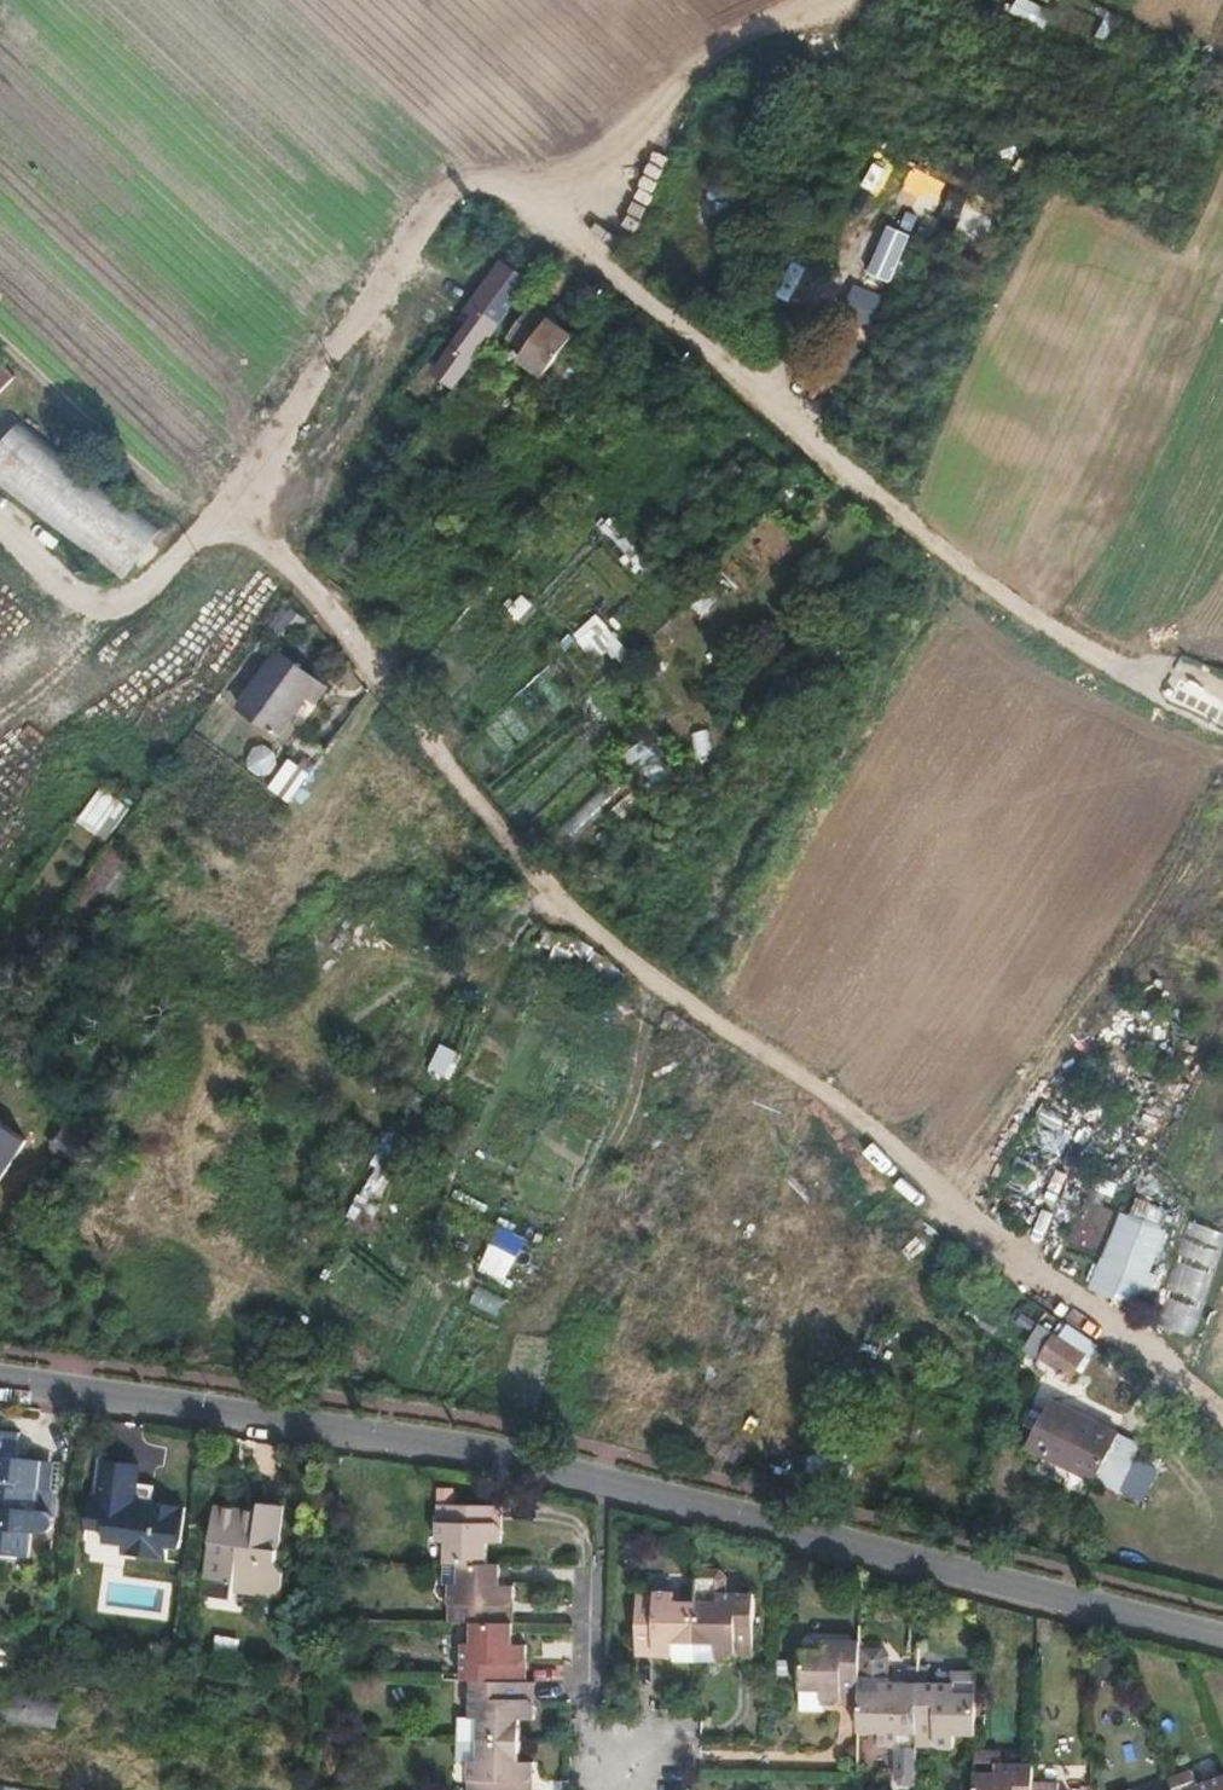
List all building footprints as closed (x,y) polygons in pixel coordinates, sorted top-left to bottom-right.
[(1013,12),(1039,26),(1048,9),(1030,0),(1019,0),(1013,12)] [(892,284),(914,236),(877,219),(854,267),(892,284)] [(488,341),(528,284),(503,266),(480,298),(494,309),(476,333),(488,341)] [(519,326),(541,294),(528,284),(506,316),(519,326)] [(562,351),(574,336),(550,319),(521,357),(545,375),(562,351)] [(479,355),(488,341),(476,333),(466,345),(479,355)] [(509,392),(500,385),(489,401),(494,405),(497,401),(501,402),(509,392)] [(64,441),(32,415),(0,455),(0,483),(59,530),(121,579),(166,523),(64,441)] [(521,594),(510,613),(525,622),(536,604),(521,594)] [(294,635),(307,616),(294,606),(279,626),(294,635)] [(607,647),(616,658),(628,648),(598,613),(574,633),(595,658),(607,647)] [(288,721),(316,678),(280,653),(251,695),(288,721)] [(551,672),(531,684),(548,711),(568,699),(551,672)] [(649,783),(667,763),(640,738),(622,758),(649,783)] [(265,777),(282,757),(264,743),(247,763),(265,777)] [(270,788),(295,803),(313,771),(288,756),(270,788)] [(101,785),(77,820),(106,839),(130,805),(101,785)] [(60,951),(63,953),(92,914),(104,922),(141,873),(107,850),(50,928),(0,997),(0,1035),(60,951)] [(591,960),(613,983),(624,973),(601,950),(591,960)] [(450,1080),(463,1052),(441,1042),(429,1070),(450,1080)] [(30,1140),(0,1120),(0,1184),(30,1140)] [(89,1142),(67,1127),(57,1144),(78,1159),(89,1142)] [(85,1164),(97,1148),(89,1142),(78,1159),(85,1164)] [(1120,1207),(1092,1286),(1146,1305),(1174,1227),(1120,1207)] [(1195,1333),(1222,1243),(1222,1230),(1188,1219),(1156,1321),(1195,1333)] [(499,1224),(479,1269),(508,1282),(528,1236),(499,1224)] [(469,1305),(499,1315),(506,1296),(476,1286),(469,1305)] [(1088,1354),(1056,1334),(1041,1357),(1072,1378),(1088,1354)] [(1096,1478),(1117,1431),(1078,1412),(1052,1399),(1030,1446),(1096,1478)] [(0,1441),(0,1567),(30,1569),(32,1544),(40,1544),(52,1536),(53,1527),(49,1520),(31,1517),(32,1501),(41,1490),(43,1470),(18,1467),(20,1443),(0,1441)] [(60,1471),(43,1470),(41,1490),(32,1501),(56,1503),(60,1471)] [(102,1507),(107,1471),(99,1470),(94,1505),(102,1507)] [(138,1510),(141,1494),(143,1475),(107,1471),(102,1507),(94,1505),(89,1535),(106,1537),(104,1551),(122,1554),(122,1563),(165,1569),(167,1556),(181,1557),(186,1516),(155,1512),(138,1510)] [(1130,1472),(1123,1493),(1147,1501),(1154,1479),(1130,1472)] [(158,1495),(141,1494),(138,1510),(155,1512),(158,1495)] [(229,1585),(228,1595),(277,1598),(280,1573),(272,1564),(279,1508),(258,1506),(258,1515),(257,1523),(242,1522),(243,1513),(214,1511),(205,1582),(229,1585)] [(440,1542),(439,1566),(481,1567),(482,1544),(496,1544),(496,1531),(489,1522),(483,1522),(484,1507),(433,1506),(432,1541),(440,1542)] [(497,1508),(484,1507),(483,1522),(489,1522),(496,1531),(497,1508)] [(257,1523),(258,1515),(243,1513),(242,1522),(257,1523)] [(461,1623),(467,1623),(494,1624),(494,1608),(503,1609),(507,1603),(508,1589),(495,1589),(495,1567),(481,1567),(439,1566),(439,1586),(443,1587),(443,1622),(461,1623)] [(691,1606),(690,1667),(712,1667),(713,1661),(725,1662),(732,1655),(732,1647),(750,1648),(751,1597),(721,1597),(720,1581),(712,1574),(691,1574),(691,1606)] [(99,1613),(168,1618),(170,1581),(101,1576),(99,1613)] [(228,1601),(228,1595),(229,1585),(205,1582),(203,1599),(228,1601)] [(667,1666),(690,1667),(691,1606),(668,1606),(668,1597),(631,1596),(630,1646),(647,1647),(647,1656),(652,1661),(666,1661),(667,1666)] [(494,1608),(494,1624),(507,1625),(507,1603),(503,1609),(494,1608)] [(457,1683),(466,1683),(506,1684),(507,1668),(517,1668),(521,1661),(521,1648),(507,1648),(507,1625),(494,1624),(467,1623),(466,1646),(457,1646),(457,1683)] [(8,1668),(14,1642),(0,1639),(0,1666),(8,1668)] [(836,1691),(854,1692),(854,1649),(854,1643),(816,1642),(815,1651),(795,1651),(794,1713),(815,1713),(815,1707),(826,1708),(836,1700),(836,1691)] [(630,1661),(652,1661),(647,1656),(647,1647),(630,1646),(630,1661)] [(732,1655),(725,1662),(749,1663),(750,1648),(732,1647),(732,1655)] [(854,1649),(854,1692),(877,1693),(878,1684),(883,1684),(883,1658),(876,1650),(854,1649)] [(507,1668),(506,1684),(516,1684),(520,1684),(521,1661),(517,1668),(507,1668)] [(475,1721),(474,1743),(536,1744),(537,1722),(530,1722),(530,1710),(524,1704),(516,1703),(516,1684),(506,1684),(466,1683),(464,1720),(475,1721)] [(524,1704),(530,1710),(530,1684),(520,1684),(516,1684),(516,1703),(524,1704)] [(915,1734),(915,1684),(883,1684),(878,1684),(877,1693),(854,1692),(853,1709),(853,1713),(853,1733),(875,1733),(875,1747),(889,1747),(895,1743),(896,1734),(915,1734)] [(972,1735),(972,1694),(952,1693),(953,1685),(915,1684),(915,1734),(931,1734),(931,1744),(936,1748),(951,1749),(951,1734),(972,1735)] [(853,1709),(854,1692),(836,1691),(836,1700),(826,1708),(853,1709)] [(58,1725),(59,1701),(6,1699),(5,1723),(58,1725)] [(914,1747),(915,1734),(896,1734),(895,1743),(889,1747),(914,1747)] [(914,1747),(936,1748),(931,1744),(931,1734),(915,1734),(914,1747)] [(464,1789),(514,1789),(514,1787),(524,1787),(529,1780),(529,1767),(536,1767),(536,1744),(474,1743),(474,1765),(464,1765),(464,1789)] [(1030,1763),(994,1762),(994,1748),(971,1747),(971,1775),(970,1789),(1030,1789),(1030,1781),(1030,1763)] [(514,1789),(528,1789),(529,1780),(524,1787),(514,1787),(514,1789)] [(1055,1781),(1030,1781),(1030,1789),(1055,1789),(1055,1781)]
